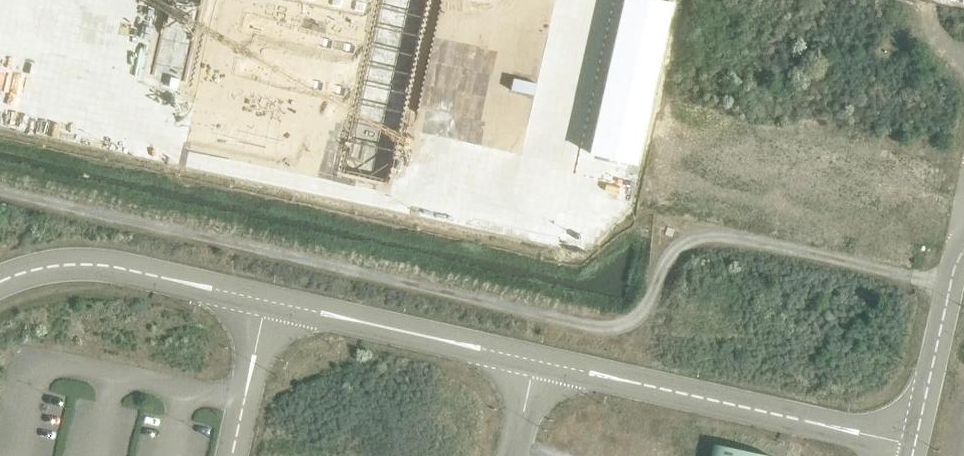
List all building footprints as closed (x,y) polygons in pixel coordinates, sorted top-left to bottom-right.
[(712,443),(709,455),(768,455),(712,443)]
